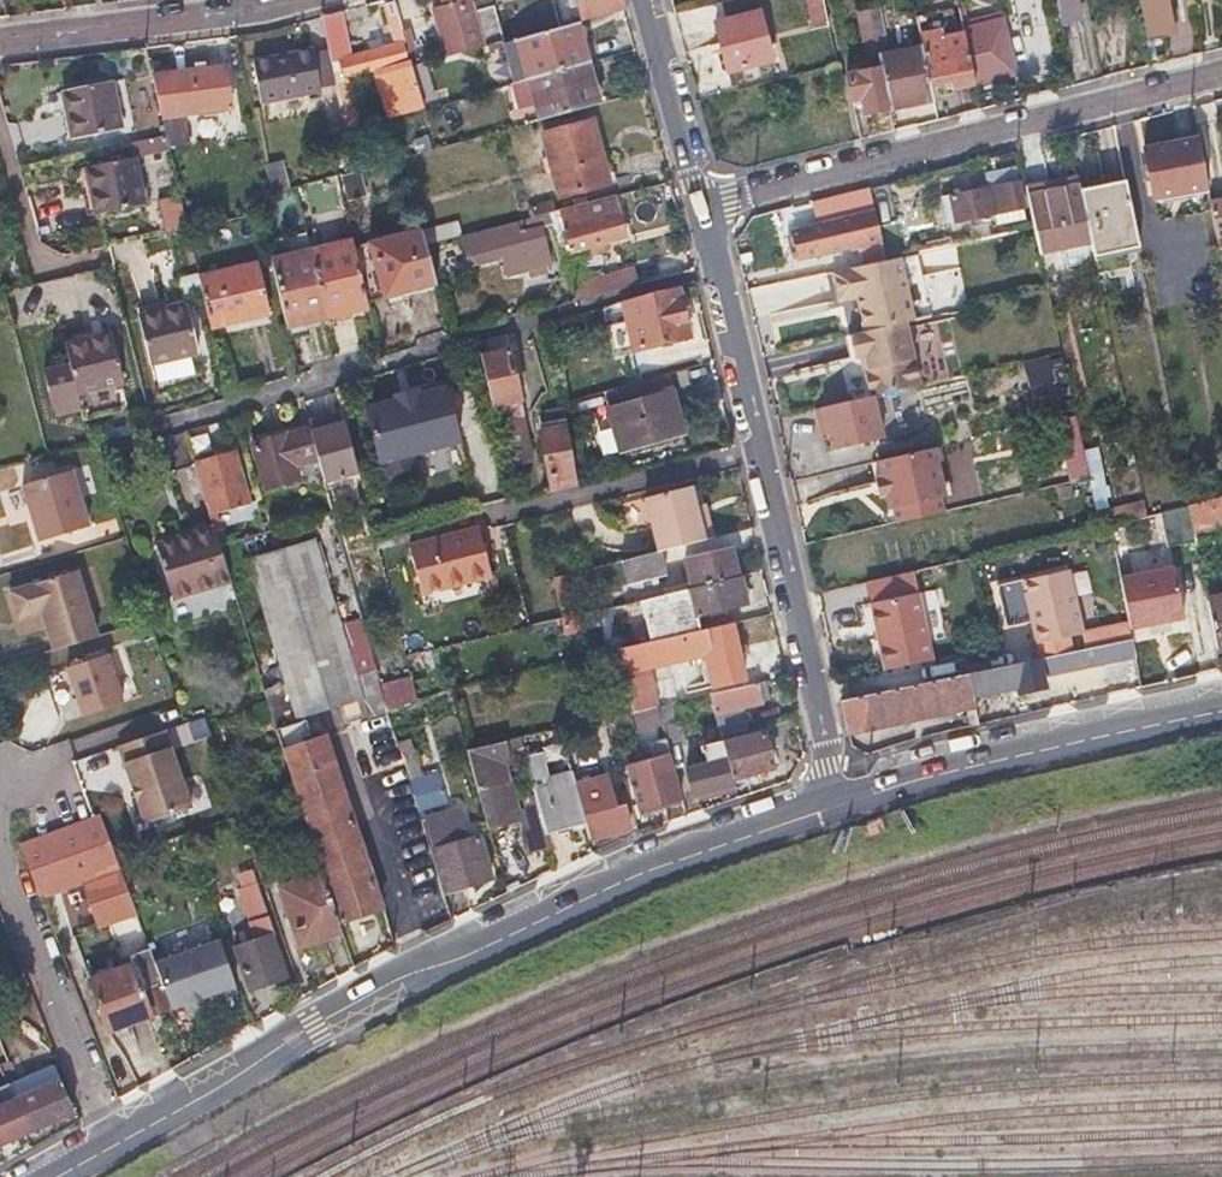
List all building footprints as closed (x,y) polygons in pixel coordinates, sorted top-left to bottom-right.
[(422,0),(394,0),(394,2),(403,32),(429,24),(422,0)] [(473,0),(446,0),(447,5),(434,8),(447,55),(485,44),(476,10),(473,0)] [(572,1),(578,0),(583,18),(621,8),(619,0),(571,0),(572,1)] [(830,24),(825,0),(811,0),(817,27),(830,24)] [(868,1),(871,18),(881,65),(890,63),(878,0),(873,0),(868,1)] [(1073,24),(1082,22),(1078,0),(1058,0),(1063,26),(1073,24)] [(1144,17),(1149,41),(1175,37),(1169,0),(1141,0),(1144,17)] [(373,70),(379,94),(386,118),(425,107),(403,32),(394,2),(385,5),(394,41),(350,53),(339,12),(321,17),(328,45),(331,59),(336,58),(341,77),(373,70)] [(493,5),(476,10),(485,44),(503,39),(493,5)] [(724,67),(747,62),(770,57),(759,10),(712,21),(724,67)] [(860,21),(871,78),(883,76),(881,65),(871,18),(860,21)] [(516,42),(527,78),(587,60),(577,23),(516,42)] [(923,34),(928,55),(934,83),(951,80),(953,86),(975,82),(966,35),(944,40),(942,30),(923,34)] [(328,45),(313,48),(322,88),(337,85),(331,59),(328,45)] [(313,48),(282,55),(251,63),(260,103),(322,88),(313,48)] [(881,65),(883,76),(890,109),(937,99),(934,83),(928,55),(890,63),(881,65)] [(162,116),(196,108),(231,101),(221,59),(152,74),(162,116)] [(587,60),(527,78),(539,119),(599,102),(587,60)] [(890,109),(883,76),(871,78),(850,83),(855,107),(862,106),(863,114),(890,109)] [(74,135),(98,131),(122,127),(114,80),(65,89),(74,135)] [(66,136),(74,135),(65,89),(57,91),(66,136)] [(356,103),(342,106),(346,123),(347,129),(361,125),(356,103)] [(614,177),(612,169),(611,161),(605,162),(594,121),(543,134),(558,192),(614,177)] [(1160,164),(1155,166),(1150,166),(1153,181),(1162,179),(1166,199),(1205,190),(1195,138),(1156,147),(1160,164)] [(97,212),(120,207),(144,202),(135,156),(88,165),(97,212)] [(282,163),(266,167),(272,195),(288,191),(282,163)] [(88,213),(97,212),(88,165),(78,167),(88,213)] [(1064,254),(1090,249),(1077,191),(1075,181),(1026,191),(1040,252),(1063,246),(1064,254)] [(1077,191),(1090,249),(1092,261),(1137,253),(1123,181),(1077,191)] [(1020,209),(1017,197),(1014,184),(950,198),(956,222),(1020,209)] [(612,193),(547,212),(550,224),(558,251),(570,248),(571,251),(588,246),(591,256),(606,252),(603,242),(623,237),(612,193)] [(1209,207),(1218,253),(1221,252),(1221,204),(1209,207)] [(535,215),(539,227),(550,224),(547,212),(535,215)] [(875,212),(793,231),(798,257),(863,243),(867,263),(885,259),(875,212)] [(475,263),(486,260),(498,257),(503,275),(527,267),(544,262),(548,261),(539,227),(535,215),(467,234),(475,263)] [(421,231),(356,246),(368,298),(402,291),(435,283),(421,231)] [(355,242),(313,251),(328,321),(371,312),(368,298),(356,246),(355,242)] [(328,321),(313,251),(273,260),(288,329),(328,321)] [(899,259),(832,271),(839,300),(856,297),(864,331),(905,321),(912,320),(899,259)] [(545,268),(544,262),(527,267),(529,273),(545,268)] [(211,327),(239,321),(267,314),(256,264),(199,277),(211,327)] [(566,283),(571,301),(635,282),(631,268),(600,277),(599,274),(566,283)] [(626,321),(634,353),(689,339),(676,287),(621,301),(626,321)] [(139,305),(141,314),(187,305),(185,296),(139,305)] [(156,361),(160,380),(195,372),(192,354),(198,352),(187,305),(141,314),(151,362),(156,361)] [(634,353),(626,321),(605,326),(613,358),(634,353)] [(918,384),(905,321),(864,331),(849,334),(854,357),(860,355),(865,354),(868,368),(864,374),(869,395),(871,395),(918,384)] [(63,338),(64,344),(111,334),(110,327),(63,338)] [(69,365),(56,367),(52,368),(62,404),(80,401),(78,391),(122,382),(111,334),(64,344),(69,365)] [(485,357),(491,380),(497,402),(494,403),(501,435),(525,429),(501,334),(478,341),(483,357),(485,357)] [(865,354),(860,355),(864,374),(868,368),(865,354)] [(51,407),(62,404),(52,368),(43,370),(51,407)] [(365,405),(381,461),(384,460),(388,477),(395,483),(412,479),(416,470),(412,454),(459,442),(445,385),(418,392),(417,388),(393,393),(395,398),(365,405)] [(677,388),(671,389),(682,435),(688,434),(677,388)] [(671,389),(640,397),(609,405),(619,451),(682,435),(671,389)] [(869,395),(814,407),(817,421),(824,420),(826,430),(830,448),(880,438),(871,395),(869,395)] [(307,426),(318,467),(321,479),(357,469),(343,412),(306,422),(307,426)] [(566,415),(555,417),(544,420),(551,455),(558,489),(580,483),(566,415)] [(824,420),(817,421),(819,431),(826,430),(824,420)] [(250,436),(252,443),(285,433),(283,426),(250,436)] [(264,484),(318,467),(307,426),(285,433),(252,443),(264,484)] [(934,446),(875,459),(879,475),(873,476),(876,491),(882,491),(885,504),(890,503),(893,517),(944,507),(941,496),(944,495),(934,446)] [(207,511),(228,504),(248,497),(233,449),(191,462),(207,511)] [(879,475),(875,459),(869,460),(873,476),(879,475)] [(38,537),(89,522),(72,466),(21,481),(38,537)] [(1186,493),(1189,506),(1221,498),(1221,484),(1186,493)] [(661,549),(686,543),(710,537),(706,517),(697,519),(694,506),(688,486),(635,499),(649,552),(661,549)] [(1221,517),(1221,498),(1189,506),(1193,524),(1207,521),(1221,517)] [(1145,516),(1142,501),(1095,511),(1098,527),(1129,520),(1145,516)] [(702,503),(694,506),(697,519),(706,517),(702,503)] [(1168,523),(1166,511),(1145,516),(1129,520),(1132,531),(1168,523)] [(188,522),(190,529),(211,523),(210,520),(208,515),(188,522)] [(1210,530),(1207,521),(1193,524),(1195,533),(1210,530)] [(169,593),(228,576),(211,523),(190,529),(188,530),(175,534),(154,540),(169,593)] [(489,574),(483,551),(478,528),(407,545),(419,592),(489,574)] [(312,543),(279,553),(245,563),(282,678),(294,717),(360,698),(366,717),(385,711),(380,694),(360,619),(338,626),(312,543)] [(697,587),(738,578),(731,548),(690,559),(697,587)] [(668,572),(661,549),(649,552),(625,558),(632,582),(668,572)] [(52,646),(96,633),(76,566),(8,586),(17,614),(40,607),(52,646)] [(1066,569),(1020,579),(1035,643),(1082,633),(1066,569)] [(1127,622),(1129,630),(1147,626),(1169,622),(1183,619),(1173,569),(1119,580),(1127,622)] [(744,602),(738,578),(697,587),(693,588),(699,613),(704,612),(721,607),(744,602)] [(660,584),(663,596),(678,592),(675,580),(660,584)] [(682,596),(686,616),(699,613),(693,588),(685,590),(686,594),(682,596)] [(916,593),(868,603),(882,669),(930,659),(916,593)] [(1221,652),(1221,600),(1209,603),(1219,652),(1221,652)] [(644,627),(647,643),(708,628),(704,612),(699,613),(686,616),(668,621),(644,627)] [(1082,633),(1085,648),(1131,638),(1129,630),(1127,622),(1082,633)] [(1171,632),(1169,622),(1147,626),(1149,636),(1171,632)] [(621,649),(632,712),(633,712),(654,707),(651,687),(649,668),(677,661),(683,692),(720,684),(708,628),(647,643),(621,649)] [(572,641),(577,659),(596,655),(591,636),(572,641)] [(1016,696),(1029,693),(1042,690),(1039,677),(1134,657),(1131,638),(1085,648),(967,674),(972,699),(1015,691),(1016,696)] [(81,712),(121,700),(104,646),(87,651),(89,657),(66,663),(81,712)] [(608,652),(620,715),(632,712),(621,649),(608,652)] [(972,699),(967,674),(951,677),(839,700),(846,731),(964,707),(969,728),(978,726),(972,699)] [(282,678),(262,684),(276,729),(296,723),(294,717),(282,678)] [(412,684),(380,694),(385,711),(388,710),(416,700),(412,684)] [(708,695),(711,703),(713,711),(759,699),(755,684),(708,695)] [(654,707),(658,719),(678,715),(675,702),(654,707)] [(635,728),(659,723),(658,719),(654,707),(633,712),(635,728)] [(338,925),(360,918),(382,911),(364,851),(327,736),(310,741),(305,720),(296,723),(276,729),(322,874),(338,925)] [(143,820),(189,806),(164,727),(118,742),(143,820)] [(547,749),(564,746),(559,728),(542,732),(547,749)] [(723,744),(725,753),(731,772),(769,761),(762,733),(723,744)] [(519,787),(529,785),(528,779),(517,737),(469,748),(487,826),(520,818),(511,780),(504,781),(502,771),(492,774),(488,761),(511,756),(519,787)] [(651,751),(646,753),(641,755),(643,763),(627,768),(640,813),(683,800),(663,737),(648,742),(651,751)] [(731,772),(725,753),(683,766),(690,790),(732,777),(731,772)] [(533,799),(542,835),(583,824),(580,812),(571,776),(546,781),(545,775),(528,779),(529,785),(533,799)] [(546,849),(542,835),(533,799),(523,802),(536,851),(546,849)] [(621,802),(580,812),(583,824),(587,840),(627,829),(621,802)] [(17,844),(37,897),(81,879),(114,866),(95,811),(17,844)] [(487,875),(481,855),(476,835),(430,847),(440,887),(487,875)] [(268,844),(250,850),(257,870),(275,865),(268,844)] [(81,879),(97,922),(130,910),(114,866),(81,879)] [(236,875),(241,889),(255,884),(251,870),(236,875)] [(341,936),(338,925),(322,874),(275,888),(295,950),(341,936)] [(258,935),(256,936),(254,936),(256,943),(235,950),(248,993),(284,982),(269,939),(272,938),(255,884),(241,889),(237,890),(248,923),(254,921),(258,935)] [(148,959),(167,1011),(214,994),(216,1000),(236,993),(216,934),(148,959)] [(124,955),(125,958),(126,961),(84,977),(103,1025),(161,1004),(141,949),(124,955)] [(11,1018),(3,1002),(0,1003),(0,1022),(11,1018)] [(8,1073),(19,1069),(8,1039),(0,1042),(0,1051),(8,1073)] [(15,1087),(19,1100),(64,1083),(59,1070),(15,1087)] [(19,1100),(12,1103),(24,1133),(75,1113),(64,1083),(19,1100)] [(2,1107),(12,1103),(19,1100),(15,1087),(0,1093),(0,1100),(2,1107)] [(24,1133),(12,1103),(2,1107),(0,1100),(0,1143),(24,1133)]
